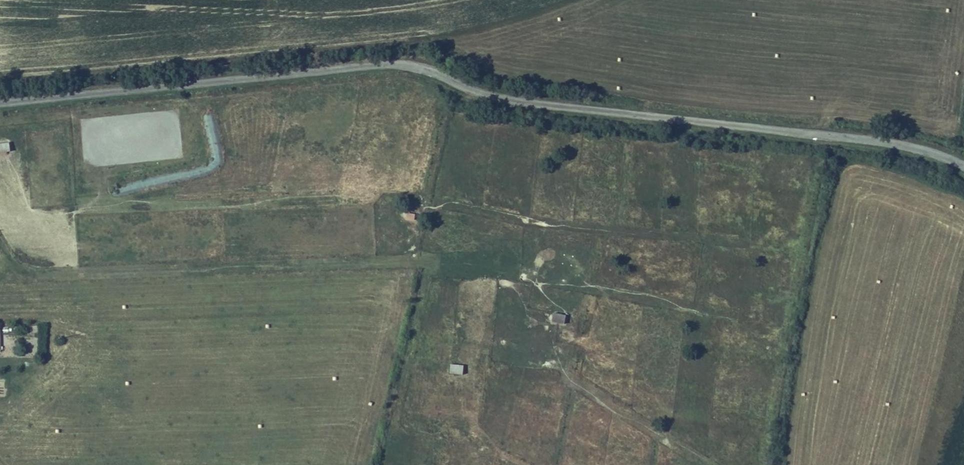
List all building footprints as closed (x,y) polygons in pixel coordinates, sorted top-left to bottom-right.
[(11,151),(10,142),(0,144),(0,153),(11,151)] [(565,324),(567,315),(554,313),(552,322),(565,324)] [(463,375),(464,365),(450,364),(450,374),(463,375)]
